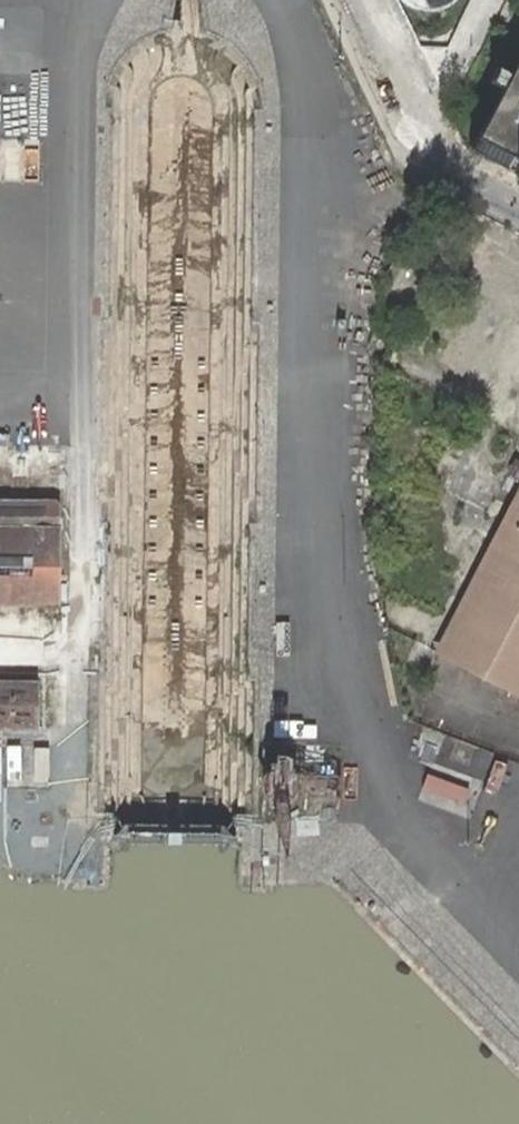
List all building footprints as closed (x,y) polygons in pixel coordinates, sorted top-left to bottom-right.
[(407,0),(417,6),(429,8),(440,7),(451,1),(452,0),(407,0)] [(518,53),(474,136),(518,159),(518,54),(518,53)] [(454,487),(464,468),(441,455),(430,475),(454,487)] [(440,655),(518,695),(518,501),(440,655)] [(56,602),(56,503),(0,502),(0,601),(56,602)] [(447,545),(473,556),(490,513),(465,502),(447,545)] [(32,724),(32,685),(0,685),(0,724),(32,724)] [(29,781),(44,781),(44,746),(30,746),(29,781)] [(455,812),(464,786),(424,773),(415,798),(455,812)]
